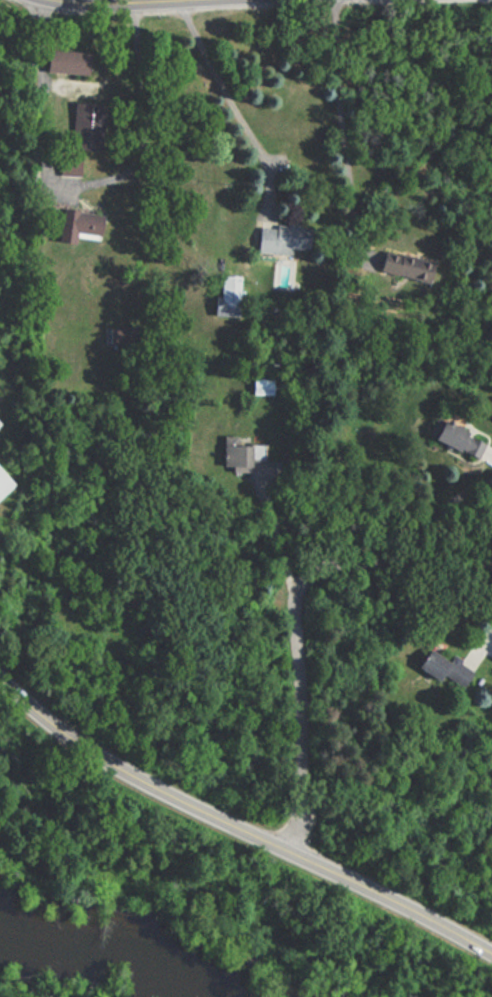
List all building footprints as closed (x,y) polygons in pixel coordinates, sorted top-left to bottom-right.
[(87,71),(48,68),(50,45),(89,48),(87,71)] [(101,148),(73,146),(76,98),(104,100),(101,148)] [(80,174),(60,173),(61,153),(81,154),(80,174)] [(68,236),(95,237),(96,214),(58,212),(57,242),(68,243),(68,236)] [(288,256),(288,250),(306,251),(308,227),(271,224),(271,229),(255,227),(253,253),(288,256)] [(215,314),(239,315),(241,273),(223,272),(223,295),(216,294),(215,314)] [(138,340),(111,341),(110,325),(137,324),(138,340)] [(273,375),(254,374),(254,390),(272,391),(273,375)] [(248,445),(225,445),(225,471),(248,471),(248,445)] [(13,486),(0,497),(0,471),(13,486)] [(448,667),(426,649),(412,665),(434,683),(448,667)] [(460,688),(465,681),(451,669),(445,675),(460,688)]
